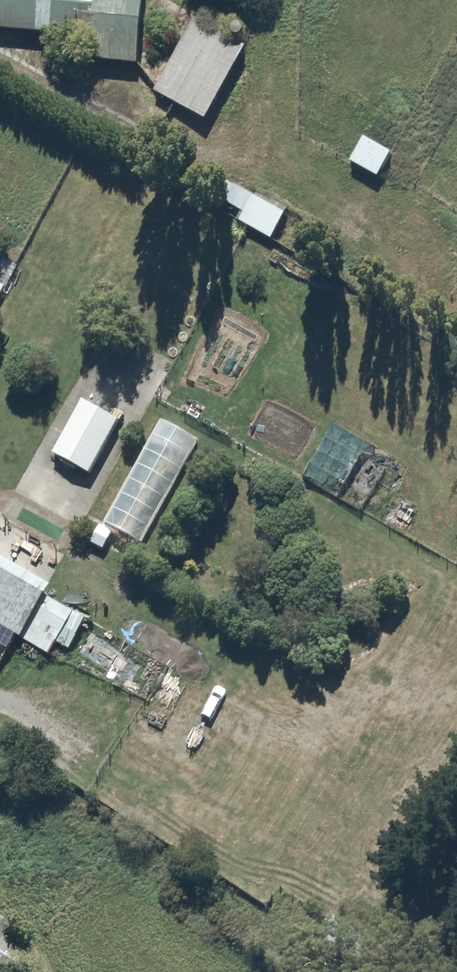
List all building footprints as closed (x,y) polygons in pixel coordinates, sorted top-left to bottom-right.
[(92,38),(90,60),(138,64),(143,0),(0,0),(0,30),(92,38)] [(192,19),(154,90),(207,119),(245,47),(192,19)] [(365,137),(351,161),(378,177),(392,152),(365,137)] [(285,214),(215,175),(205,192),(243,213),(239,221),(271,238),(285,214)] [(17,265),(4,258),(0,265),(0,294),(17,265)] [(82,400),(54,454),(89,474),(119,420),(82,400)] [(198,440),(161,419),(90,542),(104,550),(115,529),(141,543),(198,440)] [(64,628),(76,635),(86,618),(51,598),(45,594),(51,585),(0,556),(0,625),(49,654),(64,628)] [(29,950),(7,932),(11,927),(0,918),(0,971),(12,971),(29,950)]
